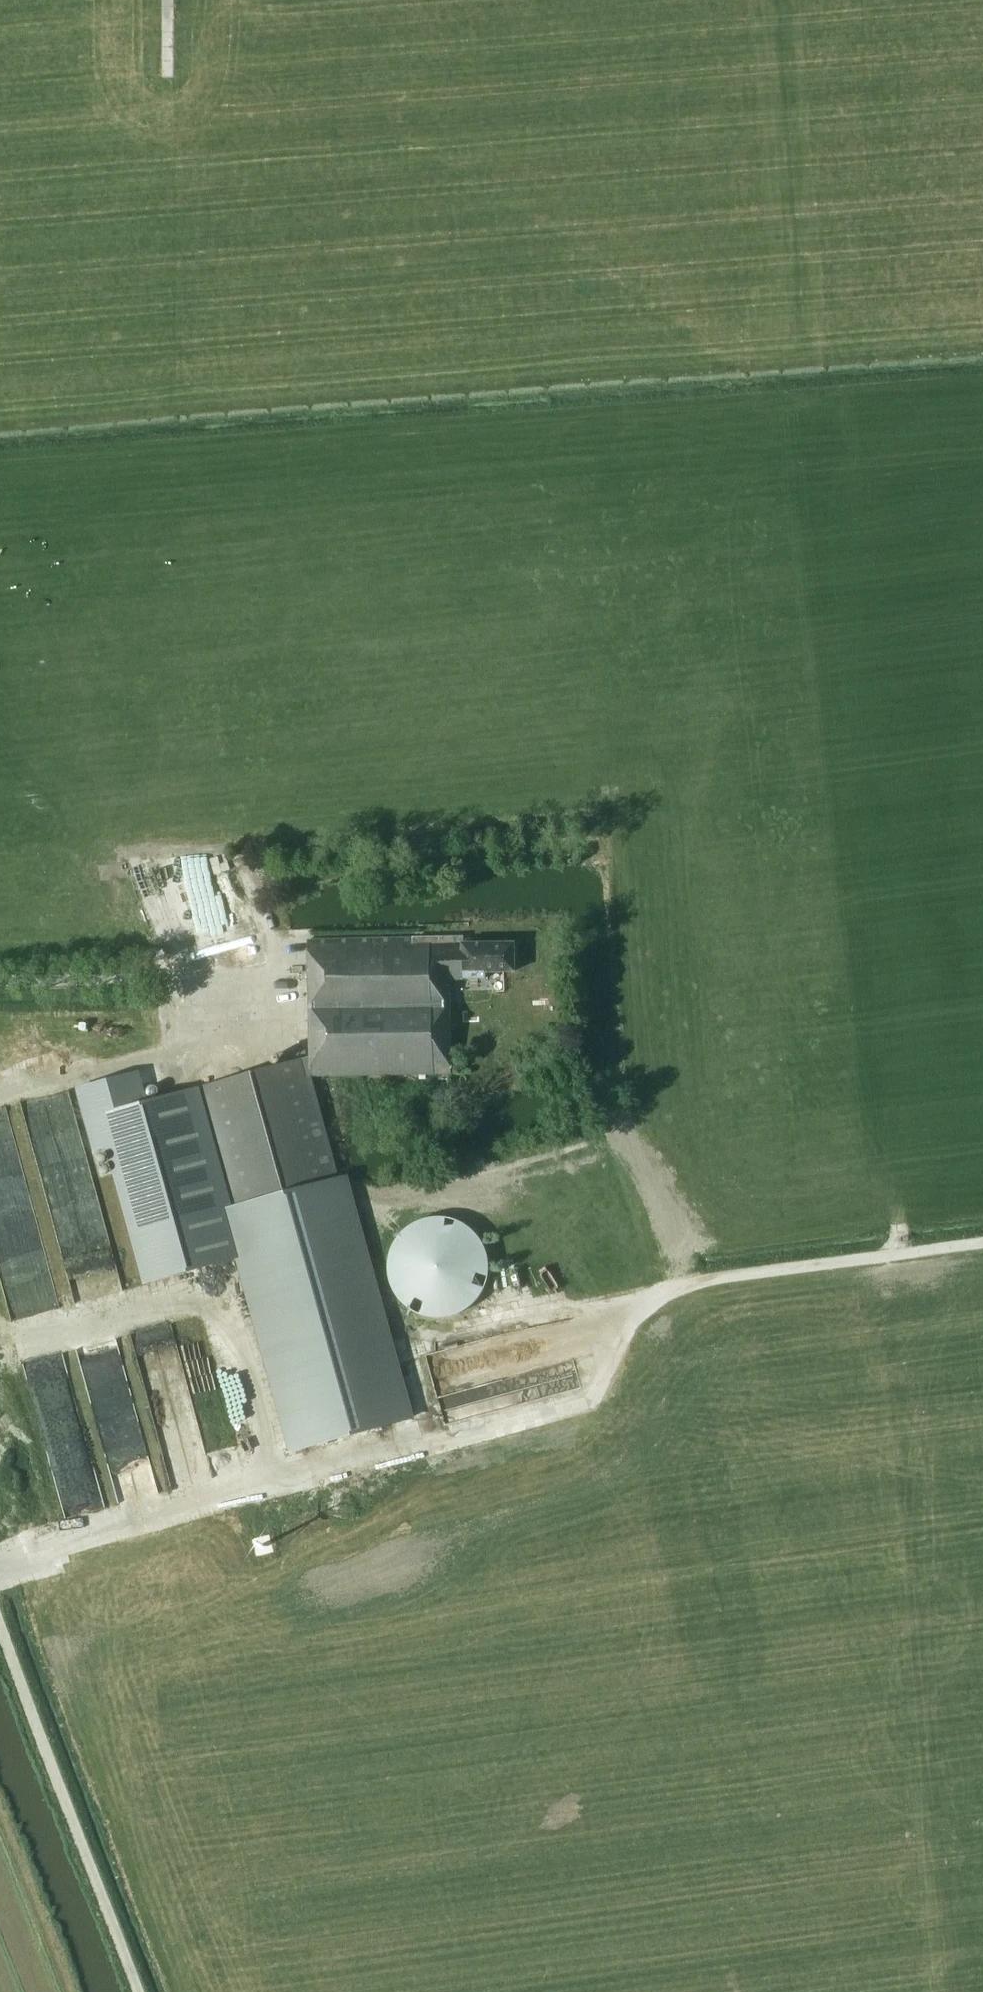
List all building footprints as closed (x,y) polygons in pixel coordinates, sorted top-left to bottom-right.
[(462,939),(462,937),(307,940),(310,1056),(203,1086),(236,1206),(334,1179),(305,1076),(451,1073),(448,980),(485,979),(485,972),(514,971),(514,943),(471,943),(471,939),(462,939)] [(236,1206),(203,1086),(148,1101),(139,1070),(76,1088),(93,1152),(106,1148),(144,1284),(240,1258),(226,1209),(236,1206)] [(395,1086),(395,1102),(423,1102),(423,1086),(395,1086)] [(338,1178),(334,1179),(236,1206),(232,1207),(299,1449),(405,1420),(338,1178)] [(106,1225),(103,1207),(58,1215),(61,1232),(106,1225)] [(396,1313),(485,1310),(482,1219),(393,1222),(396,1313)] [(451,1380),(450,1351),(433,1351),(433,1380),(451,1380)] [(190,1401),(187,1353),(145,1356),(147,1403),(190,1401)] [(448,1420),(583,1386),(576,1361),(442,1395),(448,1420)]
